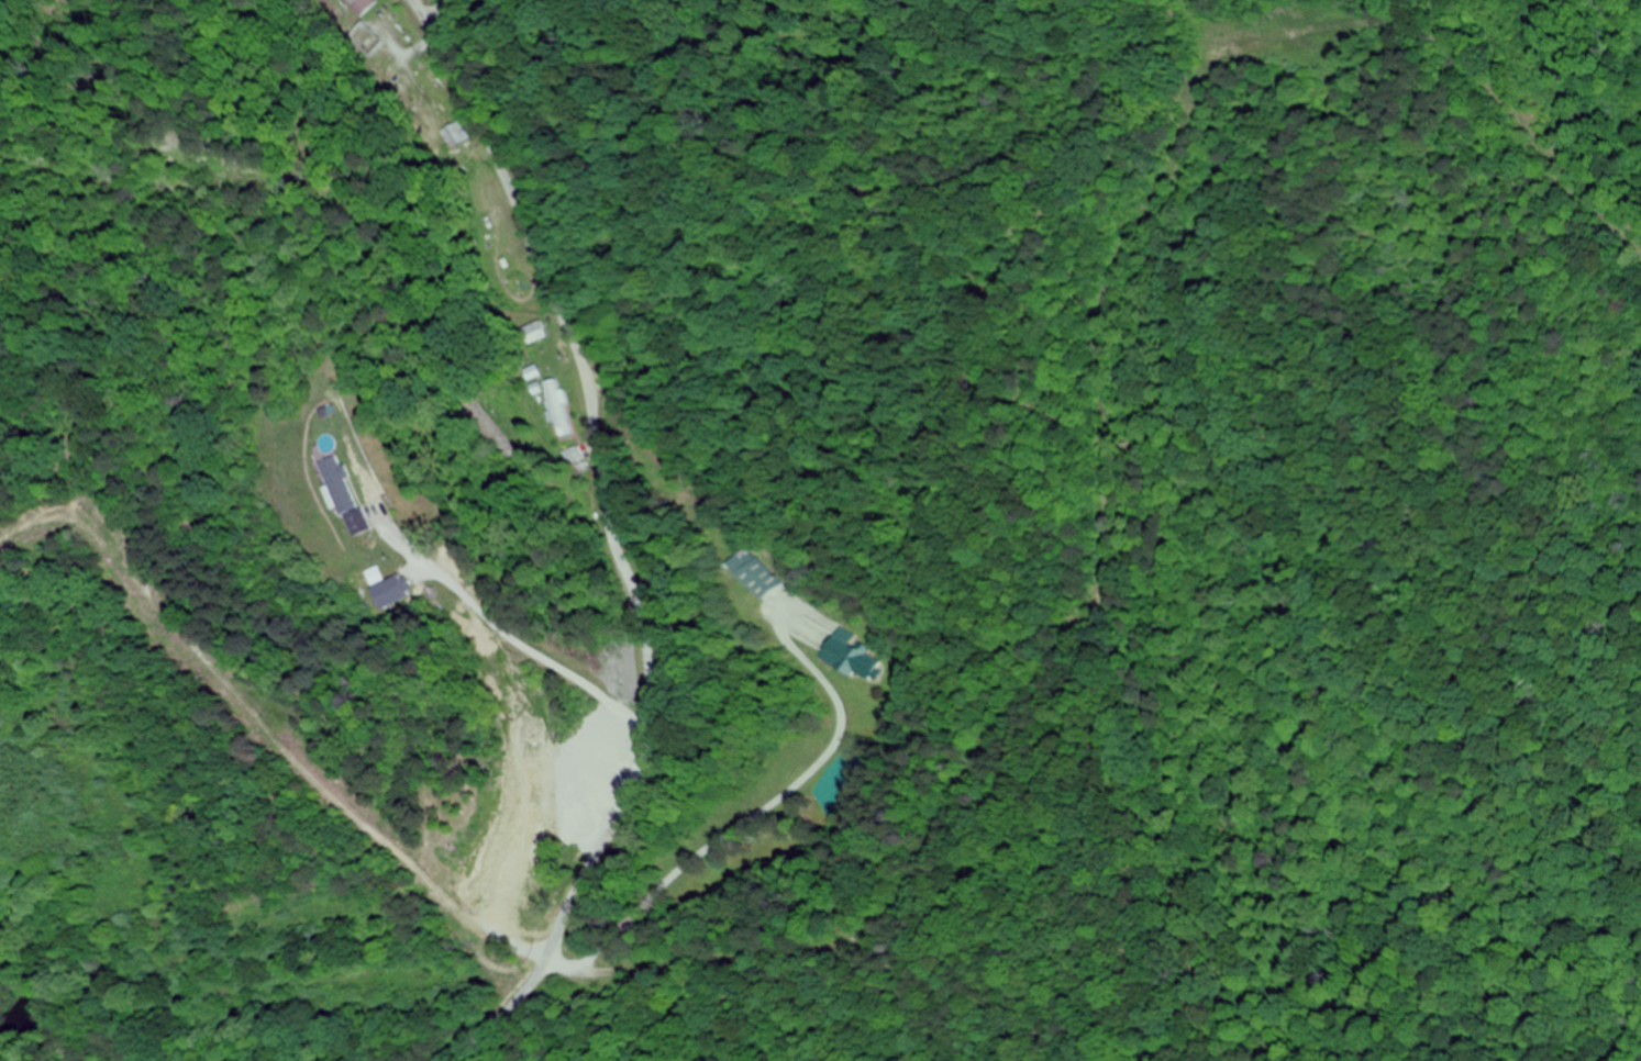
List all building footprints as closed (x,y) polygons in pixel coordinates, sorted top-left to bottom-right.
[(380,1),(379,0),(344,0),(361,19),(380,1)] [(558,381),(546,383),(557,438),(569,435),(558,381)] [(336,453),(313,462),(343,539),(366,531),(336,453)] [(728,567),(762,600),(779,583),(746,549),(728,567)] [(856,683),(869,660),(841,645),(846,636),(829,627),(811,659),(856,683)]
